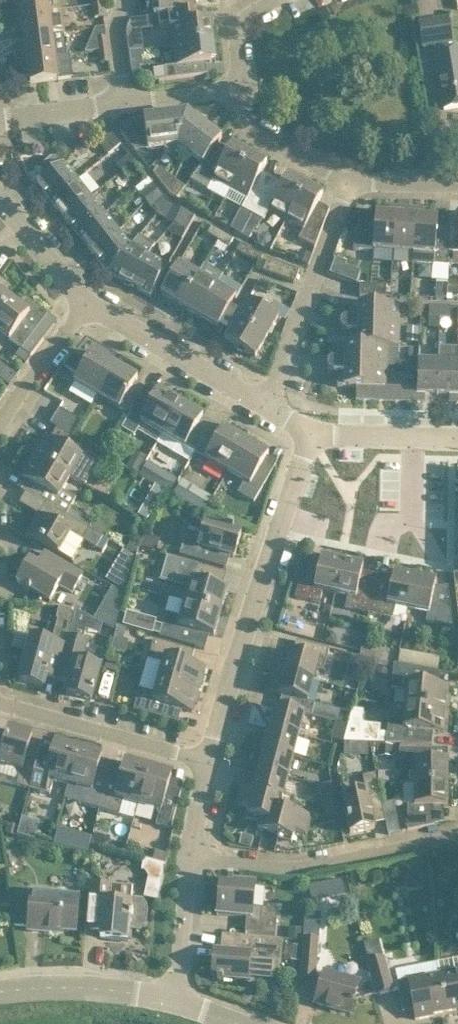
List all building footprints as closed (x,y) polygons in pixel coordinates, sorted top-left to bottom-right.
[(14,1),(16,17),(49,12),(48,0),(18,0),(14,1)] [(160,17),(197,12),(196,4),(198,0),(158,0),(160,17)] [(95,19),(104,18),(102,6),(94,7),(95,19)] [(49,12),(16,17),(19,33),(24,32),(25,38),(64,34),(61,10),(49,12)] [(171,28),(174,47),(213,42),(211,23),(201,24),(199,12),(197,12),(159,17),(160,29),(171,28)] [(450,52),(449,44),(452,44),(448,20),(420,24),(424,48),(434,47),(444,110),(457,108),(457,50),(450,52)] [(141,32),(127,33),(129,53),(143,51),(141,32)] [(20,46),(22,62),(55,58),(67,56),(64,34),(25,38),(25,45),(20,46)] [(98,40),(99,52),(108,51),(107,38),(98,40)] [(155,82),(159,82),(207,76),(206,64),(216,62),(213,42),(174,47),(176,67),(165,68),(154,70),(155,82)] [(101,64),(110,63),(108,51),(99,52),(101,64)] [(55,58),(22,62),(25,78),(30,77),(31,84),(31,85),(73,79),(72,66),(71,55),(67,56),(55,58)] [(139,68),(131,69),(132,77),(136,81),(141,80),(139,68)] [(187,113),(161,116),(165,148),(163,157),(175,155),(178,146),(187,113)] [(189,154),(208,128),(187,113),(178,146),(189,154)] [(129,125),(120,126),(121,134),(129,145),(147,142),(148,150),(165,148),(161,116),(144,118),(144,119),(129,121),(129,125)] [(189,154),(203,164),(215,148),(222,139),(208,128),(189,154)] [(94,138),(103,150),(109,156),(121,146),(116,140),(112,135),(94,138)] [(227,154),(215,148),(203,164),(191,182),(207,191),(213,181),(230,190),(249,155),(232,146),(227,154)] [(249,155),(230,190),(247,200),(242,210),(239,216),(241,222),(235,232),(242,236),(247,227),(253,215),(273,179),(262,174),(267,165),(249,155)] [(122,173),(135,163),(130,157),(117,167),(122,173)] [(77,181),(76,180),(63,164),(63,165),(58,158),(52,158),(43,165),(50,175),(37,185),(51,202),(77,181)] [(140,169),(135,163),(122,173),(127,179),(140,169)] [(162,184),(168,175),(158,168),(153,174),(162,184)] [(169,194),(178,182),(168,175),(162,184),(169,194)] [(253,215),(247,227),(257,232),(260,227),(264,221),(269,212),(286,221),(306,186),(287,176),(287,177),(288,177),(283,185),(273,179),(253,215)] [(92,199),(77,181),(51,202),(65,220),(92,199)] [(177,200),(185,188),(178,182),(169,194),(171,196),(177,200)] [(158,191),(153,185),(140,195),(145,201),(158,191)] [(306,186),(286,221),(303,230),(298,240),(306,245),(315,249),(330,211),(318,204),(323,197),(324,196),(306,186)] [(163,198),(158,191),(145,201),(151,208),(163,198)] [(106,217),(92,199),(65,220),(80,238),(106,217)] [(175,225),(181,210),(174,207),(167,221),(175,225)] [(353,251),(373,252),(374,252),(374,250),(393,252),(397,208),(389,207),(389,215),(376,214),(376,215),(361,214),(353,251)] [(393,252),(413,253),(414,253),(418,210),(397,208),(393,252)] [(175,225),(182,228),(189,214),(181,210),(175,225)] [(413,253),(412,264),(434,266),(432,280),(449,282),(449,281),(449,255),(449,227),(438,227),(438,219),(426,218),(426,210),(418,210),(414,253),(413,253)] [(121,235),(106,217),(80,238),(94,256),(121,235)] [(449,227),(449,255),(453,255),(454,258),(455,261),(457,263),(457,227),(449,227)] [(218,242),(223,234),(212,228),(207,235),(218,242)] [(229,248),(234,240),(223,234),(218,242),(229,248)] [(130,247),(121,235),(94,256),(108,274),(131,247),(130,247)] [(131,286),(148,257),(147,256),(151,250),(155,246),(139,236),(130,247),(131,247),(108,274),(131,286)] [(259,265),(263,258),(241,245),(237,252),(259,265)] [(302,253),(298,262),(309,266),(309,265),(312,257),(302,253)] [(131,286),(151,298),(167,268),(148,257),(131,286)] [(336,259),(330,274),(342,278),(346,267),(347,263),(336,259)] [(263,272),(276,277),(295,284),(299,272),(267,260),(263,272)] [(217,287),(216,286),(223,276),(204,264),(197,276),(198,276),(180,306),(199,318),(217,287)] [(198,276),(197,276),(179,265),(161,295),(180,306),(198,276)] [(12,300),(1,292),(7,284),(0,279),(0,316),(12,300)] [(448,294),(457,294),(457,281),(449,281),(449,282),(448,294)] [(262,282),(259,289),(267,292),(270,285),(262,282)] [(436,284),(435,299),(446,300),(447,284),(436,284)] [(386,286),(376,286),(360,286),(360,298),(375,298),(386,298),(386,286)] [(217,287),(199,318),(219,329),(236,298),(217,287)] [(0,316),(0,333),(9,340),(8,340),(15,346),(31,358),(44,340),(35,334),(49,316),(29,301),(23,309),(12,300),(0,316)] [(248,301),(225,342),(255,359),(279,319),(248,301)] [(400,306),(352,305),(351,326),(399,327),(400,306)] [(440,318),(440,308),(429,307),(429,318),(440,318)] [(450,319),(451,308),(440,308),(440,318),(450,319)] [(399,327),(351,326),(351,346),(351,347),(387,348),(399,348),(399,327)] [(406,327),(406,341),(418,342),(418,327),(406,327)] [(386,368),(387,348),(351,347),(351,346),(339,346),(338,367),(386,368)] [(457,404),(457,363),(457,349),(439,348),(438,360),(437,396),(450,396),(450,403),(457,404)] [(75,384),(92,394),(97,397),(115,366),(93,353),(88,362),(79,376),(75,384)] [(74,354),(65,368),(79,376),(88,362),(74,354)] [(437,396),(438,360),(418,359),(417,402),(425,403),(425,395),(437,396)] [(120,409),(129,415),(130,416),(143,393),(133,387),(138,379),(115,366),(97,397),(119,410),(120,409)] [(413,390),(409,390),(385,389),(386,368),(338,367),(337,388),(357,388),(356,401),(412,402),(413,390)] [(0,380),(10,388),(18,378),(7,370),(0,380)] [(130,416),(129,415),(121,429),(134,437),(142,423),(163,435),(181,404),(159,391),(154,399),(143,393),(130,416)] [(181,404),(163,435),(164,436),(158,445),(190,463),(196,454),(195,454),(209,431),(199,425),(203,417),(181,404)] [(60,410),(51,425),(63,432),(73,438),(82,423),(77,420),(60,410)] [(205,460),(228,473),(246,442),(224,429),(219,437),(209,431),(195,454),(196,454),(206,460),(205,460)] [(41,442),(33,456),(70,478),(84,486),(102,455),(73,438),(63,432),(56,443),(47,437),(44,443),(41,442)] [(246,442),(228,473),(245,483),(238,494),(253,503),(272,470),(263,465),(269,455),(246,442)] [(27,472),(23,478),(32,483),(27,493),(26,494),(53,510),(53,509),(66,517),(67,516),(71,508),(76,500),(63,492),(70,478),(33,456),(25,471),(27,472)] [(139,475),(145,463),(133,456),(126,468),(139,475)] [(182,481),(174,495),(184,501),(192,487),(182,481)] [(155,486),(145,503),(154,508),(164,491),(155,486)] [(40,515),(27,536),(45,546),(58,554),(73,562),(84,542),(96,549),(102,537),(101,536),(67,516),(66,517),(53,509),(53,510),(47,519),(40,515)] [(227,530),(205,524),(201,540),(185,536),(180,556),(222,568),(226,556),(235,558),(241,534),(233,532),(234,530),(228,528),(227,530)] [(144,534),(140,548),(153,552),(157,538),(144,534)] [(131,540),(125,550),(134,555),(139,545),(131,540)] [(124,551),(119,560),(131,567),(134,557),(124,551)] [(83,576),(55,560),(45,554),(38,566),(30,561),(17,583),(27,588),(26,590),(30,592),(31,590),(50,602),(59,586),(72,594),(83,576)] [(295,599),(307,602),(320,604),(323,592),(335,594),(343,559),(321,554),(320,563),(307,561),(295,599)] [(189,589),(185,604),(221,614),(228,591),(219,588),(223,572),(208,568),(181,561),(167,557),(161,581),(189,589)] [(343,559),(335,594),(347,596),(345,609),(369,614),(377,576),(362,572),(364,563),(343,559)] [(377,576),(369,614),(393,619),(395,606),(408,609),(415,574),(395,570),(393,579),(377,576)] [(453,628),(450,607),(449,587),(437,588),(435,588),(437,578),(415,574),(408,609),(427,614),(426,622),(453,628)] [(214,637),(221,614),(185,604),(181,618),(166,614),(162,627),(159,636),(159,638),(201,650),(205,634),(214,637)] [(59,607),(57,620),(73,623),(75,610),(59,607)] [(77,612),(70,637),(83,641),(86,630),(89,619),(77,612)] [(156,625),(157,621),(128,613),(124,627),(153,636),(153,634),(159,636),(162,627),(156,625)] [(319,638),(323,623),(310,620),(307,634),(319,638)] [(117,627),(116,633),(125,636),(126,630),(117,627)] [(131,655),(137,634),(126,631),(120,652),(131,655)] [(337,639),(333,634),(327,632),(324,643),(335,645),(337,639)] [(70,637),(67,648),(58,680),(69,683),(66,694),(91,701),(100,668),(81,663),(87,642),(83,641),(70,637)] [(67,648),(51,643),(32,638),(20,681),(43,687),(46,676),(58,680),(67,648)] [(163,664),(159,679),(199,691),(199,688),(202,688),(205,678),(203,678),(205,668),(191,664),(195,652),(154,640),(148,660),(163,664)] [(280,650),(274,671),(314,681),(317,670),(323,672),(330,650),(308,644),(297,641),(293,653),(280,650)] [(399,651),(397,665),(406,666),(408,653),(399,651)] [(352,657),(348,673),(360,676),(364,660),(352,657)] [(438,686),(439,673),(394,665),(391,689),(407,691),(405,706),(446,710),(447,707),(449,707),(451,697),(448,696),(449,687),(438,686)] [(274,671),(269,692),(282,696),(279,708),(305,715),(312,717),(321,683),(314,681),(274,671)] [(134,711),(178,724),(182,710),(192,714),(195,704),(197,704),(200,694),(198,694),(199,691),(159,679),(155,694),(140,690),(139,692),(134,711)] [(446,713),(446,710),(405,706),(404,720),(388,719),(386,745),(432,746),(433,732),(444,733),(445,724),(448,724),(449,714),(446,713)] [(305,715),(279,708),(276,707),(270,729),(300,737),(305,715)] [(348,727),(344,743),(352,743),(358,743),(363,712),(353,710),(348,727)] [(336,723),(332,740),(344,743),(348,727),(336,723)] [(294,758),(300,737),(270,729),(265,750),(294,758)] [(2,753),(3,753),(0,764),(0,765),(0,766),(16,770),(20,777),(17,787),(30,790),(36,768),(42,748),(30,745),(33,736),(9,730),(2,753)] [(69,785),(79,749),(56,743),(53,751),(42,748),(43,744),(42,748),(36,768),(30,790),(50,796),(54,781),(69,785)] [(344,743),(344,755),(352,755),(352,743),(344,743)] [(391,746),(378,746),(378,754),(391,754),(391,746)] [(69,785),(65,800),(100,810),(111,768),(100,765),(102,756),(79,749),(69,785)] [(265,750),(259,771),(289,779),(294,758),(265,750)] [(399,785),(415,785),(415,784),(448,784),(448,762),(434,762),(434,750),(399,750),(399,785)] [(138,804),(149,769),(125,762),(123,771),(111,768),(100,810),(120,815),(124,800),(138,804)] [(156,826),(171,830),(182,788),(169,784),(172,776),(149,769),(138,804),(155,809),(159,816),(156,826)] [(254,791),(253,793),(279,800),(283,801),(285,792),(289,779),(259,771),(256,784),(254,791)] [(343,798),(347,815),(350,834),(375,830),(373,820),(385,818),(382,803),(376,775),(363,778),(365,788),(361,794),(343,798)] [(338,815),(332,784),(319,786),(325,818),(338,815)] [(407,806),(407,812),(407,832),(435,826),(434,825),(434,817),(430,817),(430,806),(448,806),(448,784),(415,784),(415,785),(415,806),(407,806)] [(276,808),(279,800),(253,793),(254,791),(242,788),(237,806),(249,810),(247,816),(261,820),(258,830),(293,840),(295,832),(307,836),(309,824),(311,817),(276,808)] [(127,821),(143,824),(145,809),(129,807),(127,821)] [(396,817),(385,819),(388,834),(399,832),(396,817)] [(19,827),(8,824),(5,834),(16,837),(19,827)] [(59,829),(54,845),(88,853),(92,838),(59,829)] [(242,835),(239,845),(251,848),(253,838),(242,835)] [(155,851),(152,862),(165,865),(165,864),(168,854),(155,851)] [(148,877),(144,896),(157,899),(161,880),(148,877)] [(428,878),(414,879),(415,894),(429,893),(428,878)] [(245,933),(265,935),(275,936),(277,922),(278,910),(253,908),(255,885),(233,884),(233,881),(228,881),(227,883),(220,882),(217,916),(247,918),(245,933)] [(343,882),(309,888),(311,903),(345,897),(343,882)] [(89,884),(85,928),(101,929),(101,938),(128,941),(129,930),(140,931),(144,927),(147,921),(148,911),(146,906),(143,901),(130,899),(131,888),(89,884)] [(76,933),(78,913),(79,896),(31,892),(30,912),(28,932),(50,934),(50,930),(76,933)] [(303,939),(300,979),(316,980),(319,940),(321,923),(305,922),(303,939)] [(289,930),(289,940),(302,941),(302,931),(289,930)] [(279,962),(281,947),(281,940),(242,937),(229,936),(228,951),(214,950),(212,978),(217,978),(217,980),(223,981),(223,979),(249,981),(250,960),(279,962)] [(285,946),(284,957),(298,958),(299,947),(285,946)] [(377,996),(393,992),(383,958),(368,963),(377,996)] [(447,1012),(457,1010),(457,972),(440,976),(447,1012)] [(351,1014),(356,995),(359,984),(324,973),(315,1004),(351,1014)] [(408,982),(399,984),(404,1009),(413,1008),(416,1020),(433,1017),(433,1015),(447,1012),(440,976),(424,979),(424,977),(408,980),(408,982)]
